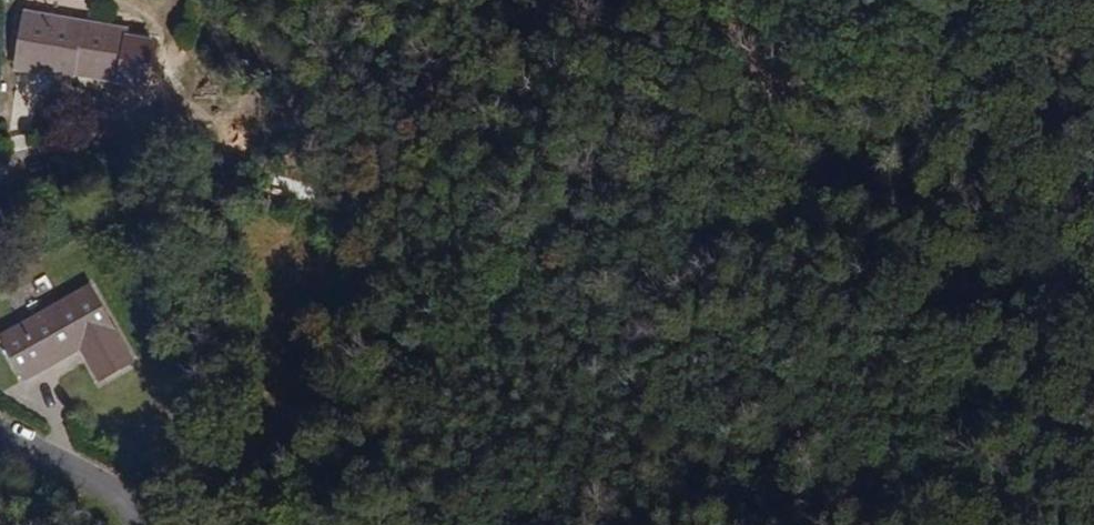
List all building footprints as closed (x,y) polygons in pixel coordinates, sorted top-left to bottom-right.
[(141,30),(42,15),(32,64),(130,81),(141,30)] [(100,293),(17,338),(40,379),(90,352),(110,386),(142,369),(100,293)]
